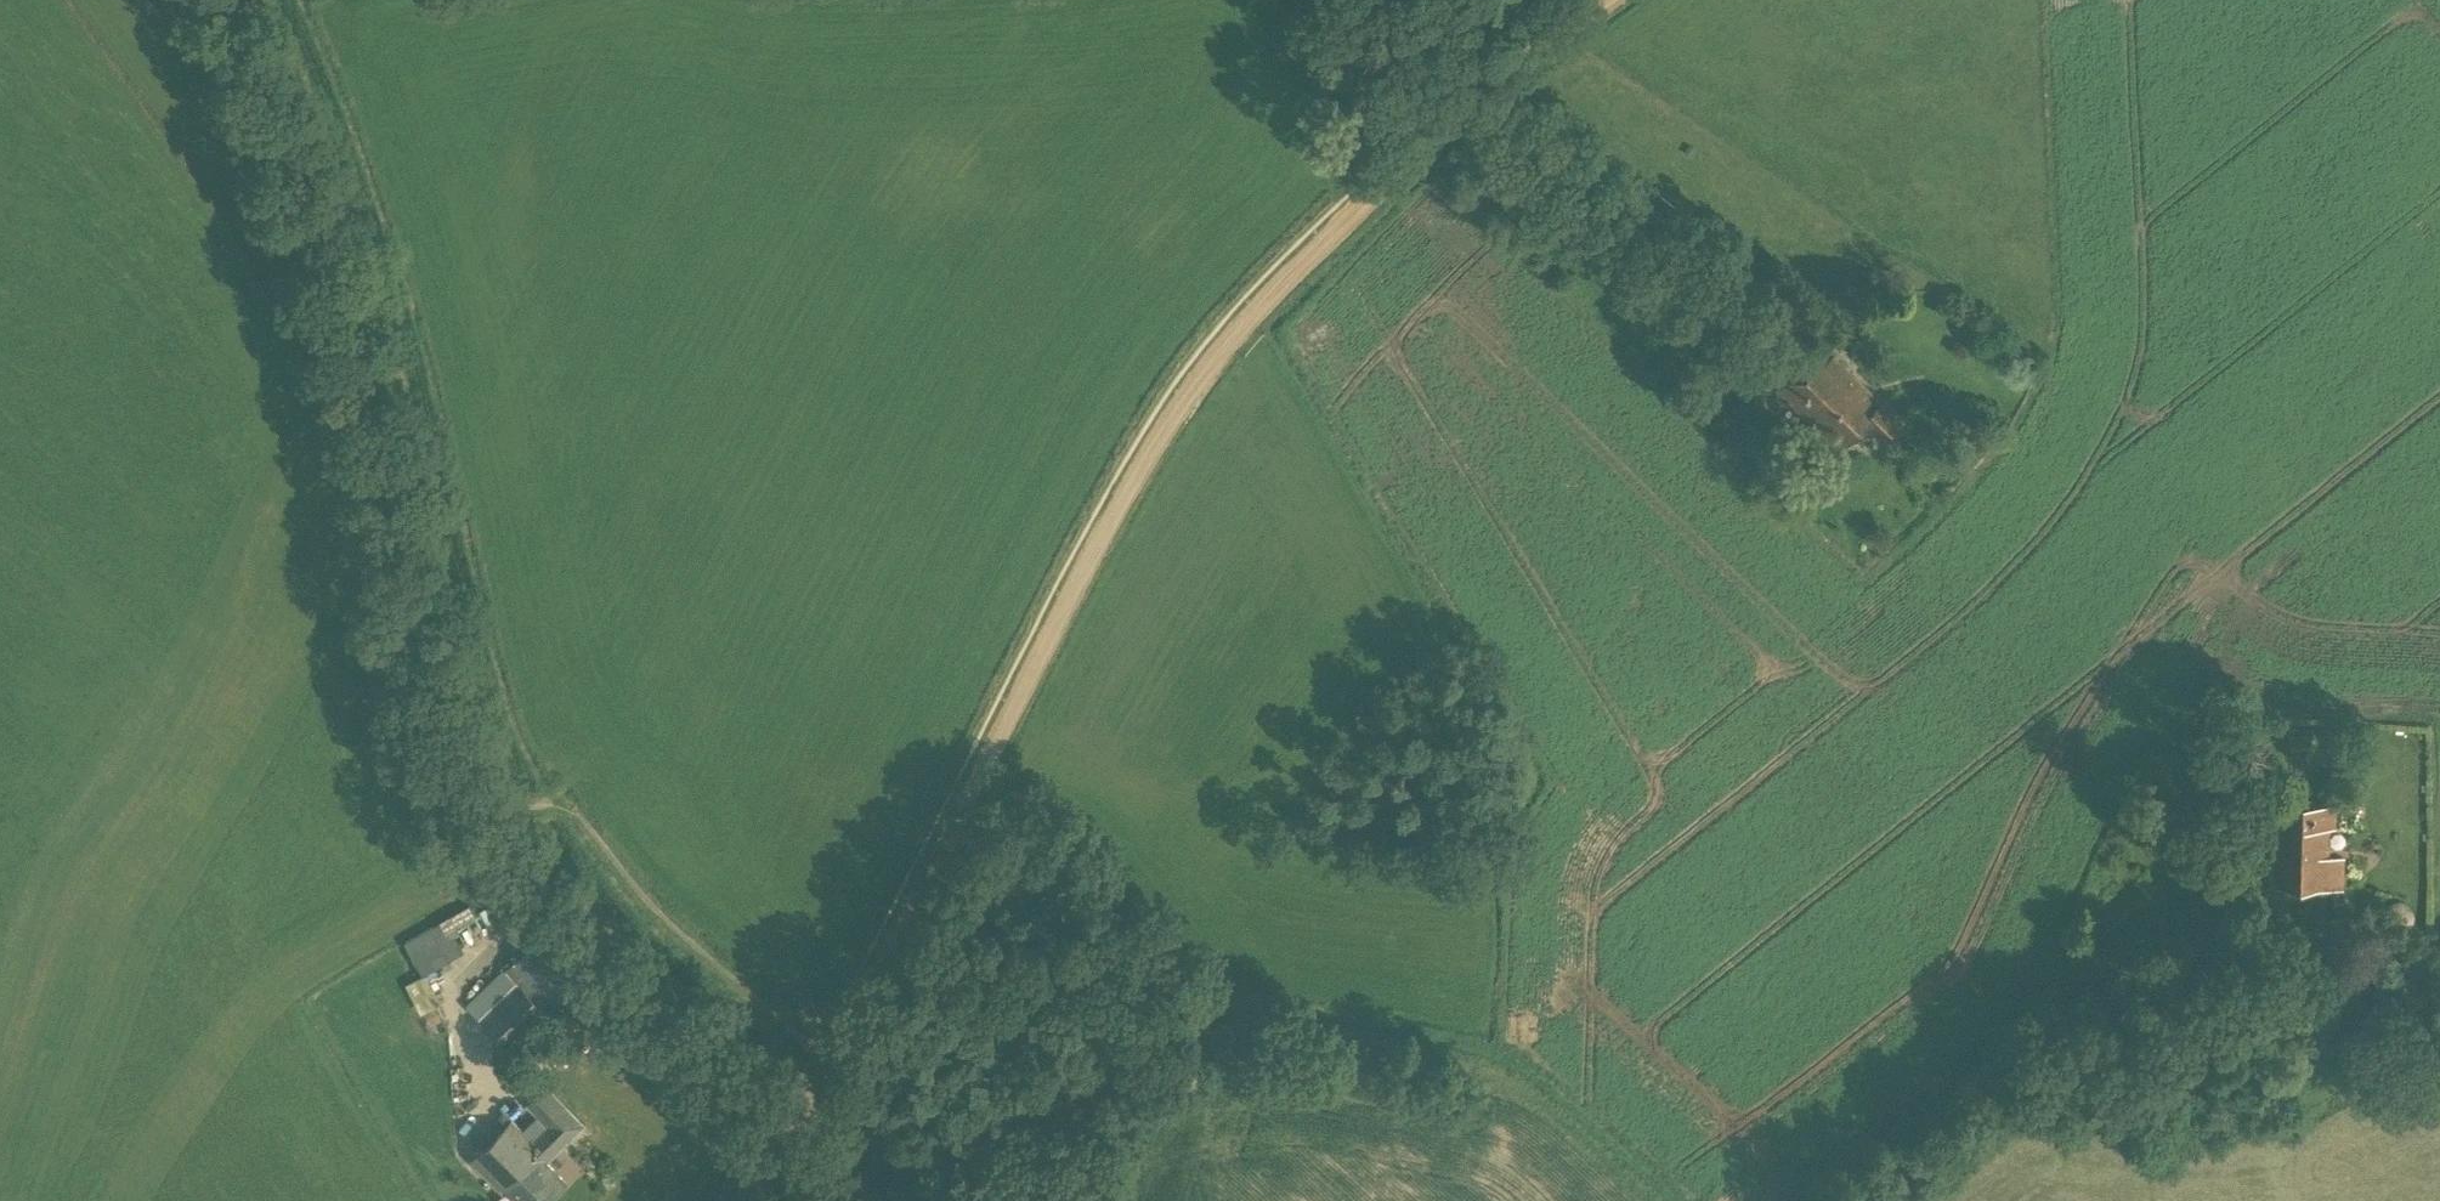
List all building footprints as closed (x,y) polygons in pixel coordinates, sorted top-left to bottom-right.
[(1900,421),(1821,344),(1816,349),(1814,348),(1781,382),(1782,384),(1777,390),(1836,449),(1863,421),(1882,439),(1900,421)] [(2272,802),(2269,886),(2342,889),(2343,857),(2328,856),(2330,827),(2335,828),(2336,804),(2272,802)] [(409,937),(428,972),(479,944),(468,923),(483,915),(475,901),(409,937)] [(556,1019),(550,1013),(581,983),(537,937),(467,1006),(516,1058),(556,1019)] [(546,1086),(471,1160),(505,1194),(508,1191),(517,1200),(549,1200),(568,1181),(548,1161),(585,1124),(546,1086)]
